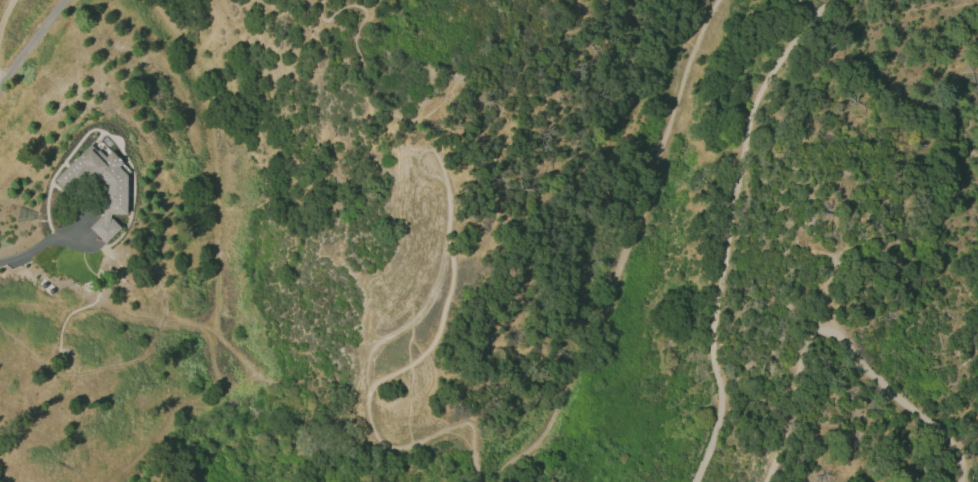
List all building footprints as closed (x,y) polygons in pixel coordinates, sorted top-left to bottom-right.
[(51,179),(91,141),(105,155),(111,149),(131,171),(127,176),(126,213),(110,213),(110,218),(120,227),(105,242),(90,227),(105,212),(104,184),(91,170),(65,194),(51,179)]
